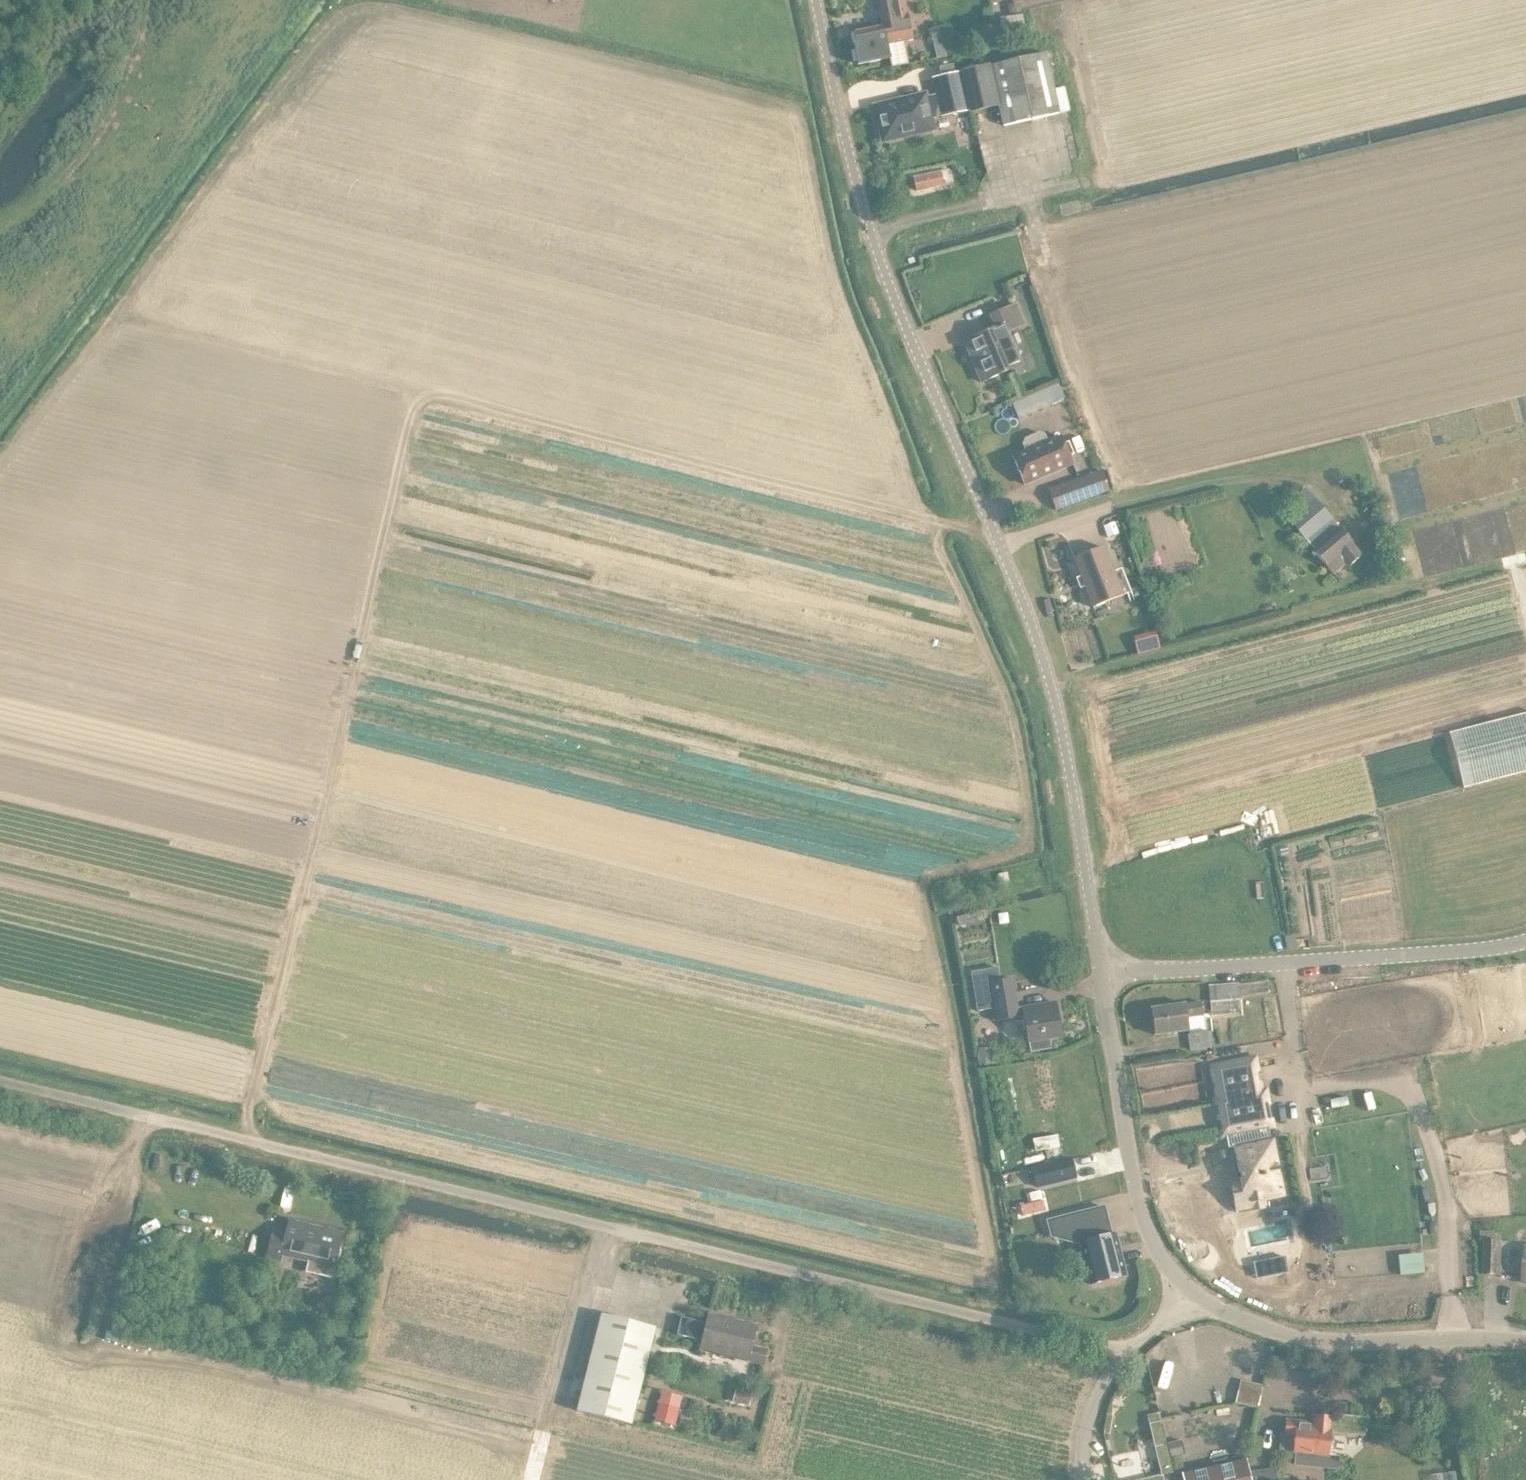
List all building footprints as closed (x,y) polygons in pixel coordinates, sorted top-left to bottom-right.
[(907,63),(902,41),(912,39),(904,0),(876,0),(881,25),(853,31),(855,43),(853,43),(857,64),(889,57),(891,66),(907,63)] [(950,27),(934,29),(937,55),(952,54),(950,27)] [(1003,125),(1059,112),(1045,52),(989,65),(1003,125)] [(970,110),(997,104),(988,65),(961,71),(970,110)] [(940,115),(941,117),(969,111),(960,71),(932,77),(936,95),(924,97),(924,95),(876,106),(877,113),(876,119),(876,124),(878,128),(882,132),(883,139),(931,128),(929,117),(940,115)] [(915,190),(952,182),(949,169),(913,177),(915,190)] [(1024,323),(1016,303),(990,315),(995,328),(964,342),(971,358),(974,357),(984,379),(980,380),(981,381),(999,373),(999,372),(1015,365),(1009,351),(1015,348),(1007,330),(1024,323)] [(1013,399),(1019,415),(1064,398),(1059,383),(1013,399)] [(1024,483),(1041,476),(1040,474),(1052,469),(1053,471),(1072,463),(1060,435),(1046,441),(1043,434),(1038,432),(1023,439),(1021,444),(1024,451),(1012,456),(1024,483)] [(1055,509),(1108,490),(1102,470),(1048,489),(1055,509)] [(1315,499),(1290,520),(1306,539),(1313,548),(1312,549),(1332,573),(1346,562),(1348,565),(1361,554),(1315,499)] [(1092,607),(1122,595),(1103,546),(1073,558),(1092,607)] [(1137,651),(1160,647),(1156,630),(1134,634),(1137,651)] [(1463,785),(1525,771),(1525,712),(1450,729),(1463,785)] [(1014,869),(1016,877),(1025,875),(1023,867),(1014,869)] [(999,882),(1008,880),(1006,872),(998,873),(999,882)] [(1023,1016),(1027,1041),(1029,1041),(1030,1051),(1050,1047),(1048,1038),(1061,1035),(1057,1009),(1055,1009),(1054,1001),(1032,1005),(1017,1008),(1012,978),(999,980),(997,967),(971,972),(978,1010),(994,1007),(996,1020),(1018,1016),(1023,1016)] [(1209,1001),(1210,1001),(1238,999),(1237,983),(1208,985),(1209,1001)] [(1184,1003),(1151,1008),(1155,1034),(1188,1029),(1186,1016),(1202,1014),(1200,1001),(1184,1003)] [(1189,1048),(1212,1045),(1210,1030),(1187,1034),(1189,1048)] [(992,1064),(992,1052),(978,1053),(978,1064),(992,1064)] [(1270,1137),(1268,1126),(1271,1125),(1265,1089),(1260,1090),(1254,1057),(1217,1064),(1211,1066),(1217,1098),(1215,1099),(1222,1134),(1225,1134),(1228,1147),(1234,1146),(1240,1178),(1231,1180),(1237,1211),(1267,1205),(1266,1200),(1285,1197),(1274,1137),(1270,1137)] [(1058,1133),(1034,1137),(1035,1148),(1059,1145),(1058,1133)] [(1071,1157),(1030,1168),(1035,1186),(1076,1176),(1071,1157)] [(1111,1234),(1103,1206),(1047,1220),(1051,1235),(1075,1242),(1079,1241),(1090,1283),(1125,1274),(1114,1233),(1111,1234)] [(334,1267),(342,1232),(288,1219),(285,1232),(273,1229),(266,1257),(280,1260),(281,1254),(308,1261),(306,1270),(331,1276),(333,1267),(334,1267)] [(1499,1274),(1501,1241),(1484,1240),(1482,1273),(1499,1274)] [(576,1410),(631,1424),(651,1343),(655,1327),(600,1313),(576,1410)] [(739,1323),(739,1320),(738,1320),(737,1323),(709,1316),(710,1313),(708,1313),(706,1322),(697,1320),(681,1316),(676,1334),(692,1338),(702,1340),(700,1349),(701,1349),(702,1346),(746,1357),(746,1360),(760,1363),(764,1361),(766,1352),(763,1349),(763,1348),(751,1345),(756,1324),(753,1323),(752,1326),(739,1323)] [(1257,1407),(1262,1384),(1240,1379),(1235,1402),(1257,1407)] [(748,1404),(751,1394),(738,1391),(736,1401),(748,1404)] [(666,1423),(671,1403),(659,1400),(654,1420),(666,1423)] [(1293,1452),(1327,1456),(1330,1430),(1329,1430),(1330,1416),(1311,1415),(1311,1422),(1286,1419),(1284,1433),(1281,1432),(1280,1447),(1279,1451),(1293,1452)] [(1247,1469),(1245,1460),(1182,1473),(1182,1474),(1184,1479),(1249,1479),(1247,1469)] [(1247,1469),(1249,1479),(1278,1479),(1275,1465),(1247,1469)] [(1429,1473),(1430,1479),(1457,1479),(1455,1469),(1429,1473)] [(1182,1474),(1174,1476),(1173,1471),(1161,1474),(1145,1478),(1146,1479),(1184,1479),(1182,1474)]
